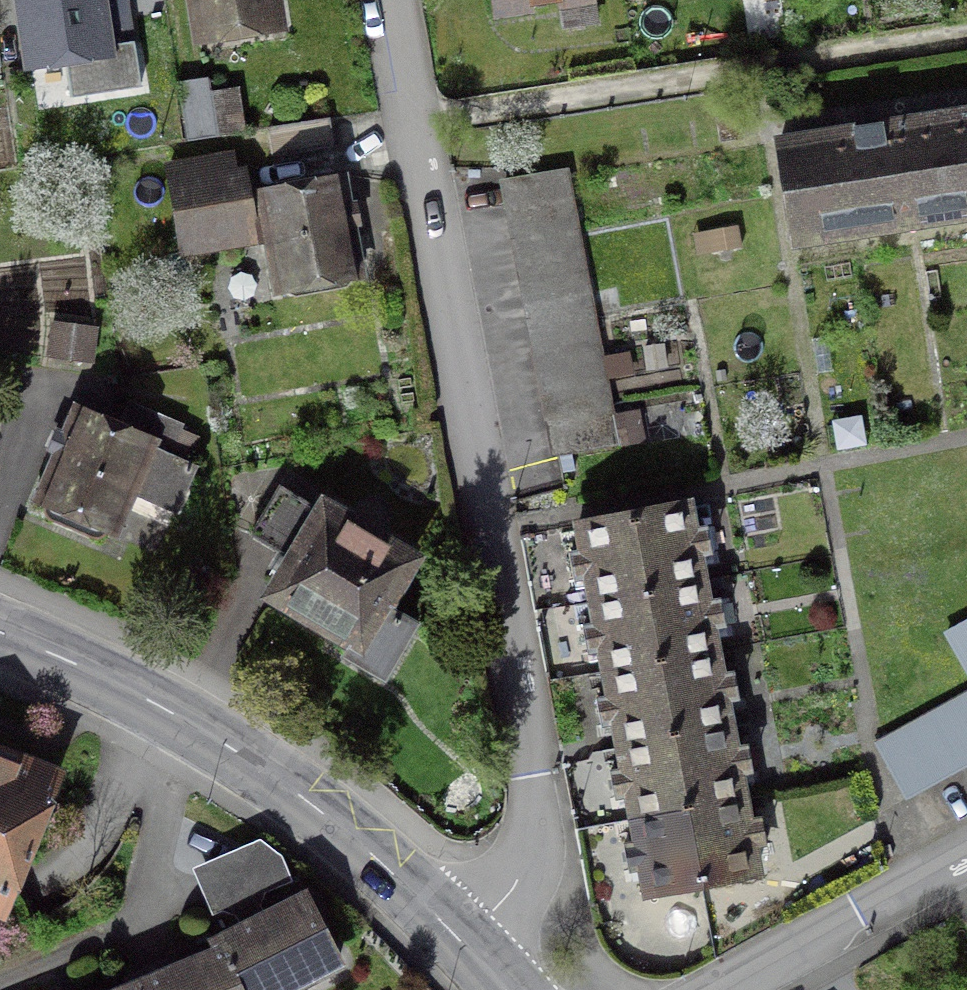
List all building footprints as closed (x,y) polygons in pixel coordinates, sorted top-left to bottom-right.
[(94,0),(20,0),(30,68),(66,62),(71,99),(135,89),(125,24),(98,28),(94,0)] [(270,0),(192,0),(198,39),(274,27),(270,0)] [(494,13),(577,0),(492,0),(494,13)] [(184,145),(214,140),(205,81),(175,86),(184,145)] [(792,247),(941,224),(966,220),(966,115),(925,122),(878,129),(776,145),(792,247)] [(270,160),(330,148),(325,120),(265,131),(270,160)] [(183,249),(238,240),(226,170),(172,180),(183,249)] [(561,175),(503,185),(553,457),(612,446),(561,175)] [(336,189),(262,203),(278,287),(352,273),(336,189)] [(53,331),(50,356),(85,360),(88,335),(53,331)] [(112,436),(75,420),(42,499),(111,528),(126,493),(174,514),(192,470),(167,459),(181,428),(126,404),(112,436)] [(248,538),(292,564),(272,598),(354,646),(347,658),(380,678),(409,629),(379,611),(407,563),(322,513),(320,517),(277,491),(248,538)] [(758,821),(744,824),(735,777),(750,775),(747,762),(745,748),(730,751),(722,705),(736,702),(734,688),(731,675),(717,678),(708,632),(723,629),(720,616),(718,602),(703,605),(695,559),(709,556),(707,543),(704,530),(690,533),(685,507),(576,528),(581,553),(566,556),(569,569),(571,583),(586,580),(594,626),(580,629),(582,642),(585,655),(599,653),(608,699),(594,702),(596,715),(599,728),(613,725),(617,749),(621,772),(607,774),(610,787),(612,801),(626,798),(635,844),(621,847),(623,860),(626,874),(640,871),(645,897),(754,876),(749,850),(763,847),(761,834),(758,821)] [(944,637),(966,678),(966,624),(944,637)] [(873,746),(904,801),(966,766),(966,694),(873,746)] [(51,786),(0,766),(0,906),(2,907),(51,786)] [(270,862),(254,851),(244,855),(258,892),(278,884),(270,862)] [(301,901),(213,945),(217,954),(232,989),(290,989),(335,967),(301,901)] [(702,914),(680,919),(685,941),(706,936),(702,914)] [(217,954),(157,979),(153,970),(139,976),(124,982),(128,989),(232,989),(217,954)]
